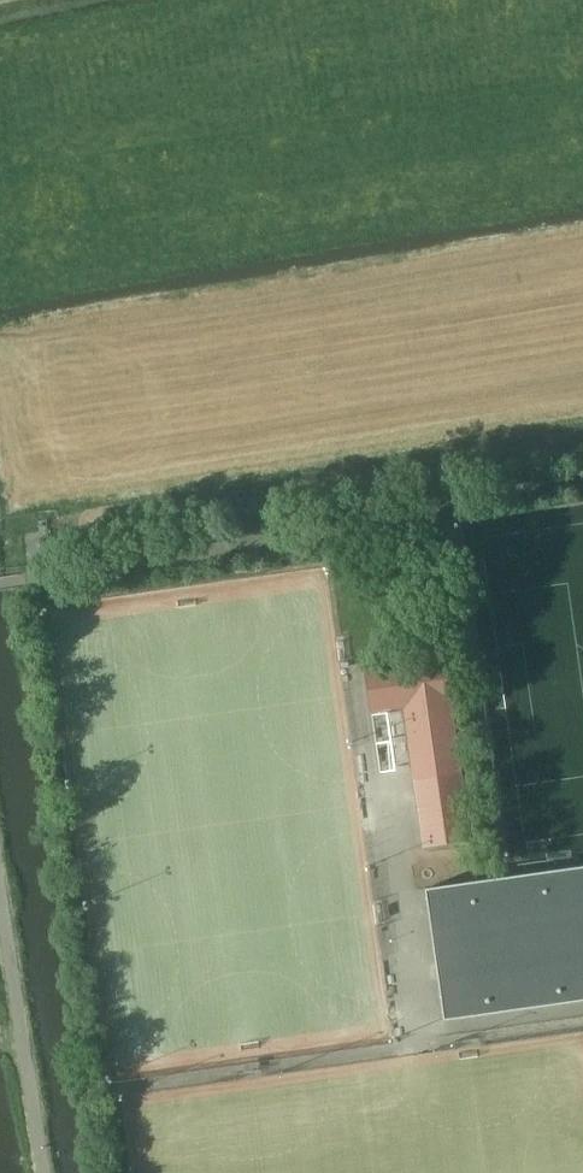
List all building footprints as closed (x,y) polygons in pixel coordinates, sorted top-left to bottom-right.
[(443,656),(366,667),(372,711),(405,706),(425,845),(469,839),(443,656)] [(426,888),(445,1018),(582,999),(582,865),(426,888)]
